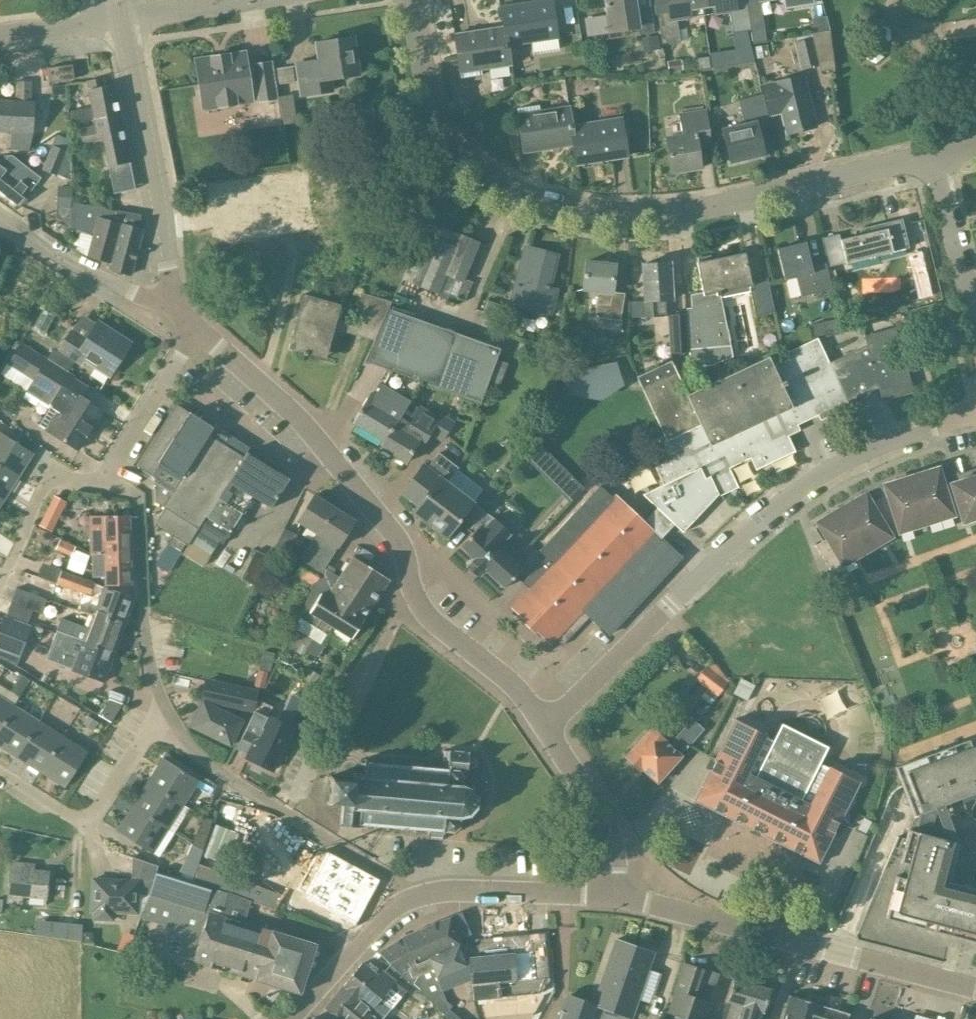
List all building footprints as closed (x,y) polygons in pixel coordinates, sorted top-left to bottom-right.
[(500,7),(501,9),(503,27),(504,27),(507,45),(508,45),(557,37),(552,0),(549,0),(500,7)] [(585,20),(587,34),(638,26),(639,34),(654,32),(650,5),(635,8),(634,0),(606,0),(609,17),(585,20)] [(661,14),(666,44),(682,42),(678,19),(703,15),(701,0),(668,0),(670,13),(661,14)] [(747,0),(701,0),(703,15),(730,11),(733,33),(735,33),(737,43),(746,41),(745,31),(751,31),(750,26),(747,0)] [(750,26),(751,31),(753,42),(766,40),(763,24),(764,24),(761,0),(747,0),(750,26)] [(871,31),(880,23),(878,13),(869,9),(859,16),(861,27),(871,31)] [(503,27),(454,34),(461,76),(483,73),(482,69),(511,65),(508,46),(508,45),(507,45),(504,27),(503,27)] [(814,36),(795,41),(801,67),(820,63),(820,62),(835,58),(829,30),(813,34),(814,36)] [(301,96),(335,90),(333,78),(359,74),(353,37),(315,43),(318,60),(296,64),(301,96)] [(202,110),(253,102),(245,51),(195,59),(199,86),(202,110)] [(273,59),(253,63),(259,101),(278,98),(273,59)] [(49,82),(74,79),(73,64),(47,67),(49,82)] [(292,66),(276,69),(278,85),(295,82),(292,66)] [(765,93),(770,115),(782,112),(787,134),(816,126),(804,76),(763,86),(765,93)] [(92,107),(71,110),(73,117),(74,123),(94,120),(94,118),(99,117),(119,113),(118,108),(114,84),(113,84),(105,86),(103,77),(87,81),(89,89),(92,107)] [(9,132),(12,132),(11,150),(29,151),(32,133),(34,102),(31,102),(32,81),(17,80),(16,101),(0,100),(0,131),(9,132)] [(745,124),(723,130),(731,163),(764,155),(757,128),(755,122),(769,119),(763,94),(739,100),(745,124)] [(571,127),(573,126),(570,106),(518,114),(524,152),(573,144),(574,144),(571,127)] [(672,172),(700,168),(697,142),(711,140),(707,111),(681,115),(684,135),(667,138),(672,172)] [(95,126),(79,129),(82,144),(104,139),(104,140),(124,136),(124,135),(119,113),(99,117),(94,118),(94,120),(94,121),(95,126)] [(574,144),(573,144),(576,164),(627,156),(621,119),(573,126),(571,127),(574,144)] [(109,166),(129,162),(124,136),(104,140),(109,166)] [(55,146),(46,173),(71,181),(70,151),(55,146)] [(13,155),(8,155),(0,165),(0,190),(20,205),(31,190),(31,191),(41,178),(13,155)] [(129,162),(109,166),(114,193),(135,189),(129,162)] [(59,184),(58,204),(72,205),(73,184),(59,184)] [(72,203),(71,221),(92,227),(93,222),(98,224),(102,225),(100,232),(119,238),(116,253),(135,259),(143,230),(120,224),(120,223),(114,221),(116,212),(72,203)] [(857,236),(840,240),(846,263),(909,248),(902,219),(859,229),(859,235),(857,236)] [(131,275),(135,259),(116,253),(119,238),(100,232),(102,225),(93,222),(92,227),(71,221),(70,230),(92,236),(87,256),(110,263),(108,269),(131,275)] [(455,246),(423,232),(402,280),(436,294),(445,275),(462,282),(479,242),(461,234),(455,246)] [(805,242),(777,249),(784,280),(797,277),(801,295),(829,289),(823,263),(811,266),(810,260),(805,242)] [(549,313),(555,290),(547,288),(556,256),(526,248),(511,303),(549,313)] [(921,251),(908,255),(913,275),(926,272),(921,251)] [(691,307),(686,308),(686,313),(689,352),(690,367),(713,365),(733,357),(719,293),(749,287),(755,316),(775,311),(767,277),(751,281),(745,252),(711,259),(710,256),(698,258),(698,261),(696,262),(702,292),(690,294),(691,307)] [(586,261),(583,289),(597,291),(597,292),(595,306),(600,306),(599,315),(598,328),(613,329),(621,331),(623,318),(626,294),(612,292),(615,265),(586,261)] [(669,263),(643,264),(645,301),(652,300),(653,316),(665,316),(664,300),(671,299),(669,263)] [(304,295),(289,349),(303,353),(303,354),(306,355),(307,353),(325,358),(330,341),(334,342),(339,329),(374,337),(390,298),(360,290),(352,320),(337,316),(340,305),(304,295)] [(505,321),(510,309),(487,300),(483,311),(505,321)] [(353,422),(384,441),(385,442),(399,417),(409,401),(421,381),(441,327),(390,309),(367,362),(392,371),(393,371),(385,386),(382,384),(376,395),(371,392),(353,422)] [(686,313),(667,314),(670,353),(673,353),(674,353),(689,352),(686,313)] [(53,348),(46,359),(67,372),(75,360),(82,364),(84,360),(97,368),(109,376),(131,342),(98,321),(87,339),(71,329),(58,349),(57,350),(53,348)] [(458,333),(441,327),(421,381),(438,387),(481,403),(500,349),(458,333)] [(866,345),(828,362),(833,373),(845,401),(846,400),(872,388),(875,387),(878,386),(882,401),(883,401),(887,399),(914,392),(912,387),(909,375),(895,327),(894,327),(864,336),(866,345)] [(671,360),(636,377),(644,392),(648,403),(658,423),(664,436),(657,439),(662,449),(650,456),(663,483),(641,493),(658,508),(645,523),(660,537),(662,538),(675,524),(676,525),(683,532),(687,527),(688,527),(714,498),(718,496),(738,487),(729,468),(750,458),(755,469),(794,451),(795,451),(785,430),(793,426),(800,423),(815,415),(818,414),(819,418),(820,419),(848,406),(849,405),(846,400),(845,401),(833,373),(828,362),(818,341),(818,339),(817,338),(784,353),(770,360),(768,356),(686,394),(671,360)] [(74,376),(67,372),(46,359),(21,344),(9,364),(33,379),(26,392),(49,406),(50,404),(51,405),(39,425),(46,429),(45,429),(78,450),(102,411),(66,389),(73,378),(74,376)] [(569,364),(568,392),(616,393),(616,364),(569,364)] [(385,442),(384,441),(381,447),(406,462),(417,443),(423,447),(430,435),(442,442),(455,421),(441,412),(438,416),(420,405),(419,407),(409,401),(399,417),(385,442)] [(199,528),(200,529),(247,452),(205,426),(207,423),(176,403),(136,466),(155,478),(155,501),(163,506),(165,507),(154,524),(172,536),(185,544),(188,546),(199,528)] [(18,477),(33,453),(0,432),(0,466),(18,477)] [(247,452),(200,529),(223,544),(243,511),(240,510),(249,495),(271,509),(289,479),(247,452)] [(469,531),(484,511),(474,503),(447,482),(459,468),(439,452),(427,467),(423,464),(401,493),(417,506),(412,512),(447,539),(459,523),(469,531)] [(515,468),(509,463),(504,469),(510,473),(515,468)] [(945,465),(942,466),(884,484),(866,492),(812,524),(822,541),(816,545),(836,579),(847,573),(843,565),(892,536),(898,532),(959,513),(962,522),(975,518),(975,468),(960,473),(945,465)] [(18,477),(0,466),(0,499),(3,501),(18,477)] [(555,639),(562,646),(587,619),(599,630),(606,637),(681,557),(662,539),(645,523),(615,495),(612,498),(600,486),(590,496),(539,550),(546,557),(522,582),(528,588),(511,606),(525,620),(523,621),(535,632),(536,631),(551,644),(555,639)] [(297,522),(317,534),(303,557),(306,560),(297,575),(314,585),(338,547),(355,520),(314,494),(297,522)] [(49,503),(38,524),(52,530),(62,509),(49,503)] [(473,534),(460,547),(473,559),(473,560),(471,562),(467,567),(478,576),(482,572),(484,569),(484,570),(504,587),(522,568),(528,561),(505,540),(511,534),(492,517),(484,511),(469,531),(473,534)] [(105,546),(130,545),(129,516),(91,517),(92,553),(105,553),(105,546)] [(285,528),(274,550),(287,556),(297,534),(285,528)] [(76,545),(61,538),(57,548),(71,554),(76,545)] [(105,553),(92,553),(92,577),(105,577),(106,584),(131,584),(130,545),(105,546),(105,553)] [(256,550),(242,579),(255,586),(270,558),(256,550)] [(314,591),(313,590),(298,616),(299,617),(293,627),(295,628),(284,648),(303,655),(305,652),(318,657),(325,645),(317,641),(323,631),(327,634),(332,626),(351,638),(363,619),(388,580),(353,557),(340,577),(326,568),(324,571),(314,591)] [(100,598),(103,587),(94,583),(95,582),(61,570),(57,583),(75,590),(100,598)] [(6,616),(28,624),(33,611),(41,614),(47,599),(17,587),(6,616)] [(93,614),(124,627),(135,599),(103,587),(100,598),(75,590),(73,599),(82,603),(83,602),(96,607),(93,614)] [(62,619),(58,630),(84,640),(83,641),(114,654),(115,652),(124,627),(93,614),(88,629),(62,619)] [(28,624),(6,616),(5,618),(4,618),(0,630),(0,659),(17,666),(32,626),(28,624)] [(33,625),(30,633),(39,637),(42,628),(33,625)] [(84,640),(58,630),(58,631),(47,660),(73,669),(104,681),(114,654),(83,641),(84,640)] [(270,671),(278,654),(263,650),(258,668),(270,671)] [(706,664),(697,676),(719,693),(728,681),(706,664)] [(22,676),(11,693),(20,699),(31,681),(22,676)] [(254,711),(258,692),(208,681),(203,700),(254,711)] [(14,706),(0,697),(0,729),(14,706)] [(232,746),(243,721),(205,703),(193,727),(232,746)] [(38,721),(14,706),(0,729),(0,745),(17,756),(38,721)] [(87,713),(83,720),(94,727),(98,720),(87,713)] [(247,756),(272,769),(292,728),(266,716),(264,720),(252,715),(242,736),(254,742),(247,756)] [(657,781),(705,729),(692,718),(668,744),(665,741),(665,740),(652,728),(626,756),(640,769),(642,767),(657,781)] [(710,769),(694,800),(752,830),(753,828),(761,832),(761,834),(819,863),(835,832),(833,831),(837,823),(839,823),(860,782),(829,766),(828,768),(819,763),(828,747),(782,724),(774,740),(765,736),(766,735),(735,719),(714,761),(716,762),(712,770),(710,769)] [(41,771),(63,736),(38,721),(17,756),(41,771)] [(63,736),(41,771),(65,786),(87,752),(63,736)] [(969,739),(968,739),(895,766),(903,786),(907,799),(912,813),(906,838),(898,870),(906,872),(902,887),(893,885),(885,918),(962,938),(975,942),(975,893),(952,887),(962,851),(975,846),(975,736),(969,739)] [(473,767),(476,765),(476,761),(474,758),(468,757),(469,752),(449,750),(447,769),(372,762),(363,761),(362,775),(361,773),(357,773),(355,776),(354,779),(356,781),(332,779),(330,802),(342,803),(340,825),(361,827),(361,824),(428,830),(428,839),(442,840),(443,831),(453,832),(459,828),(459,818),(470,815),(476,808),(477,797),(472,789),(462,785),(463,775),(459,771),(467,772),(467,767),(473,767)] [(148,782),(183,805),(199,780),(163,758),(148,782)] [(168,829),(183,805),(148,782),(133,806),(168,829)] [(133,806),(117,831),(158,857),(173,832),(168,829),(133,806)] [(198,831),(191,845),(203,849),(207,833),(203,832),(198,831)] [(318,850),(297,889),(304,893),(303,896),(355,924),(380,879),(327,850),(325,853),(318,850)] [(149,896),(157,869),(158,865),(132,856),(131,879),(118,878),(118,883),(110,883),(110,886),(92,886),(91,911),(95,911),(94,919),(113,920),(113,912),(139,913),(139,912),(142,912),(149,896)] [(187,856),(179,873),(194,878),(194,877),(200,860),(187,856)] [(46,898),(48,872),(33,870),(34,865),(12,863),(8,901),(21,903),(22,896),(46,898)] [(150,894),(142,918),(170,927),(166,939),(181,943),(178,955),(193,960),(208,911),(216,888),(210,886),(158,870),(150,894)] [(225,874),(216,871),(210,886),(216,888),(220,890),(225,874)] [(235,877),(225,874),(220,890),(228,892),(229,893),(235,877)] [(244,881),(235,877),(229,893),(238,896),(244,881)] [(253,884),(244,881),(238,896),(247,899),(253,884)] [(263,888),(253,884),(247,899),(257,903),(263,888)] [(216,888),(208,911),(221,915),(224,916),(227,906),(224,904),(228,892),(220,890),(216,888)] [(272,891),(263,888),(257,903),(267,907),(272,891)] [(282,895),(272,891),(267,907),(276,910),(282,895)] [(193,960),(192,961),(193,961),(255,980),(300,994),(316,944),(271,930),(224,916),(221,915),(208,911),(193,960)] [(471,979),(468,945),(468,946),(467,935),(470,934),(460,913),(450,917),(403,937),(379,953),(400,974),(431,1002),(445,1015),(452,1006),(447,1001),(443,991),(471,979)] [(81,921),(53,919),(52,935),(79,938),(81,921)] [(82,932),(82,941),(92,941),(92,932),(82,932)] [(468,945),(471,979),(472,984),(473,983),(475,1000),(539,994),(549,981),(545,933),(511,936),(482,938),(477,944),(468,945)] [(616,939),(594,1004),(597,1005),(631,1017),(654,952),(616,939)] [(710,1002),(699,998),(708,971),(684,962),(674,990),(675,990),(667,1012),(686,1018),(704,1018),(710,1002)] [(344,985),(383,1018),(406,991),(395,981),(395,982),(382,972),(379,976),(362,963),(344,985)] [(770,990),(734,979),(727,1002),(722,1018),(758,1018),(760,1010),(763,1011),(770,990)] [(383,1018),(344,985),(342,987),(325,1008),(338,1018),(382,1018),(383,1018)] [(559,1018),(592,1018),(597,1005),(594,1004),(568,995),(559,1018)] [(849,1012),(790,995),(783,1018),(847,1018),(849,1012)] [(450,1010),(444,1017),(446,1018),(458,1018),(459,1018),(450,1010)]
